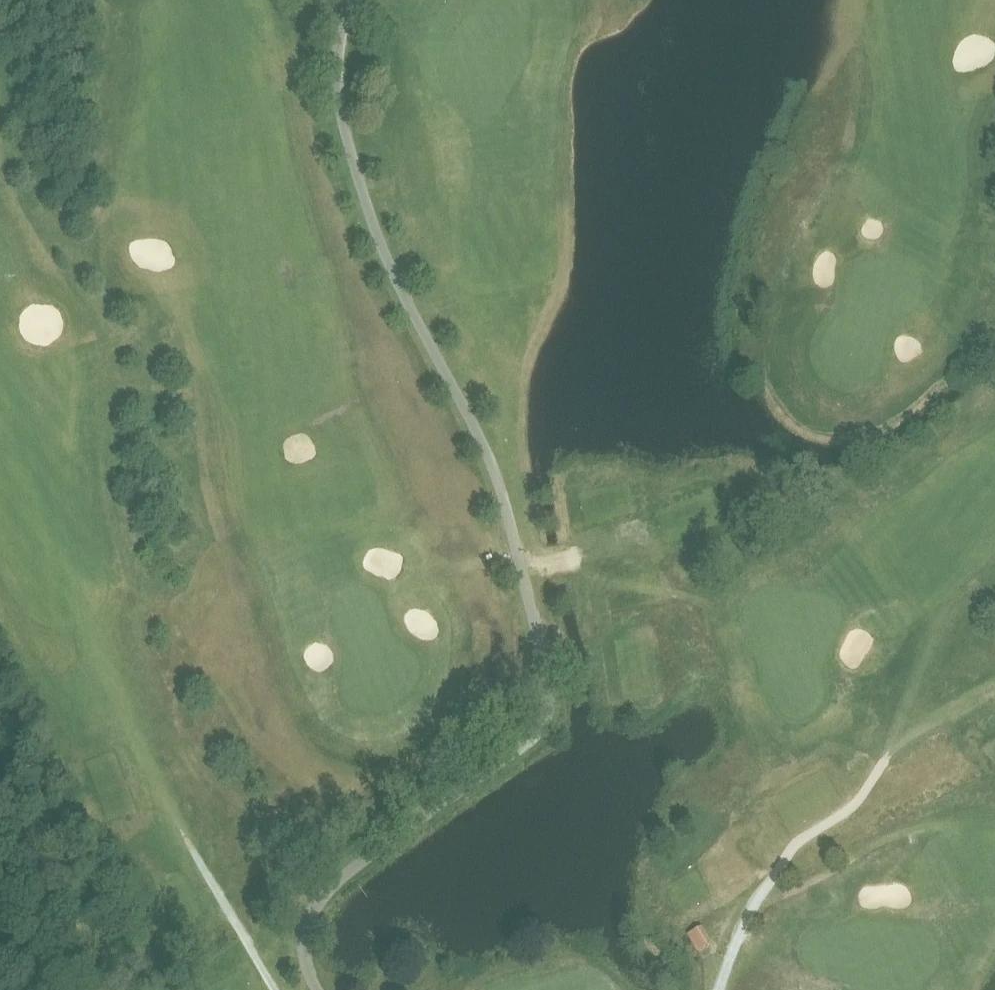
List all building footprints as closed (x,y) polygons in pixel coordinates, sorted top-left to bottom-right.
[(708,925),(695,933),(705,951),(719,944),(708,925)]
